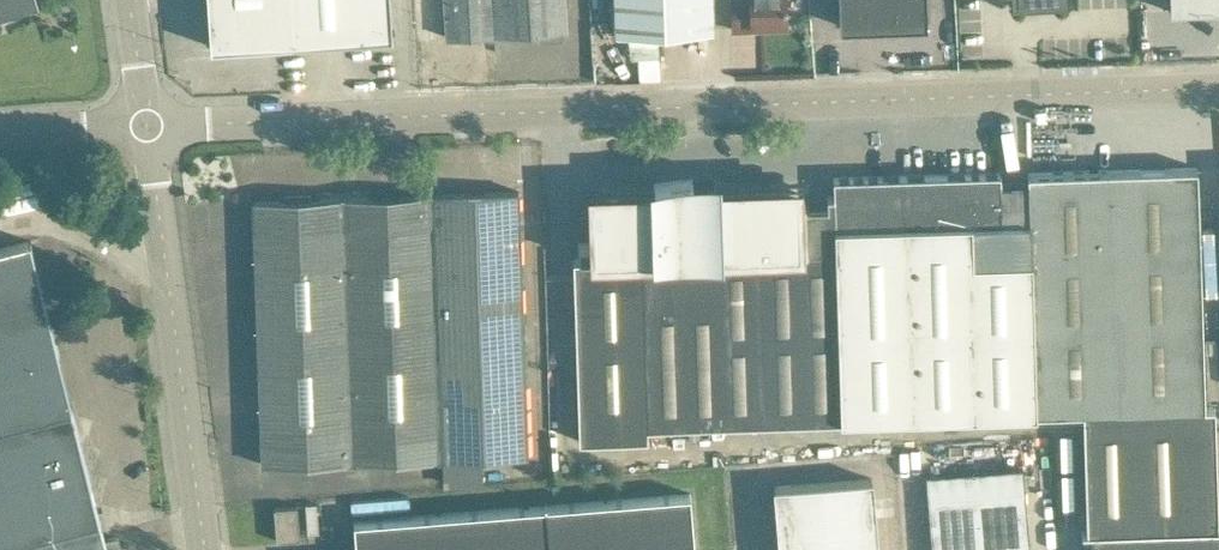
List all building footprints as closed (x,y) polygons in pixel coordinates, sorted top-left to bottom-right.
[(39,7),(36,0),(0,0),(0,19),(39,7)] [(210,46),(392,35),(390,0),(207,0),(210,46)] [(565,0),(444,0),(446,37),(539,30),(542,38),(561,37),(563,29),(567,29),(565,0)] [(712,0),(614,0),(615,34),(713,30),(712,0)] [(751,28),(751,23),(786,22),(786,0),(732,0),(733,29),(751,28)] [(928,22),(927,0),(839,0),(840,25),(928,22)] [(1170,11),(1218,9),(1218,0),(1170,0),(1170,11)] [(1024,183),(1000,184),(999,173),(834,178),(835,196),(828,196),(828,207),(805,208),(805,201),(797,201),(797,186),(715,189),(715,175),(654,184),(654,191),(592,193),(594,242),(578,242),(578,259),(573,259),(578,439),(647,437),(646,426),(904,417),(904,425),(919,425),(919,415),(1082,409),(1086,529),(1081,529),(1081,532),(1091,531),(1091,549),(1218,549),(1218,525),(1214,405),(1204,405),(1197,167),(1027,173),(1027,183),(1024,183)] [(518,191),(430,194),(439,458),(528,454),(518,191)] [(439,458),(430,194),(253,200),(262,464),(439,458)] [(92,492),(30,241),(0,248),(0,549),(127,549),(123,534),(104,539),(92,492)] [(927,476),(933,549),(1030,549),(1023,469),(927,476)] [(873,481),(775,489),(780,549),(879,549),(873,481)] [(534,505),(537,549),(695,549),(690,493),(534,505)] [(300,538),(297,505),(274,507),(276,540),(300,538)] [(534,505),(353,520),(355,549),(537,549),(534,505)]
